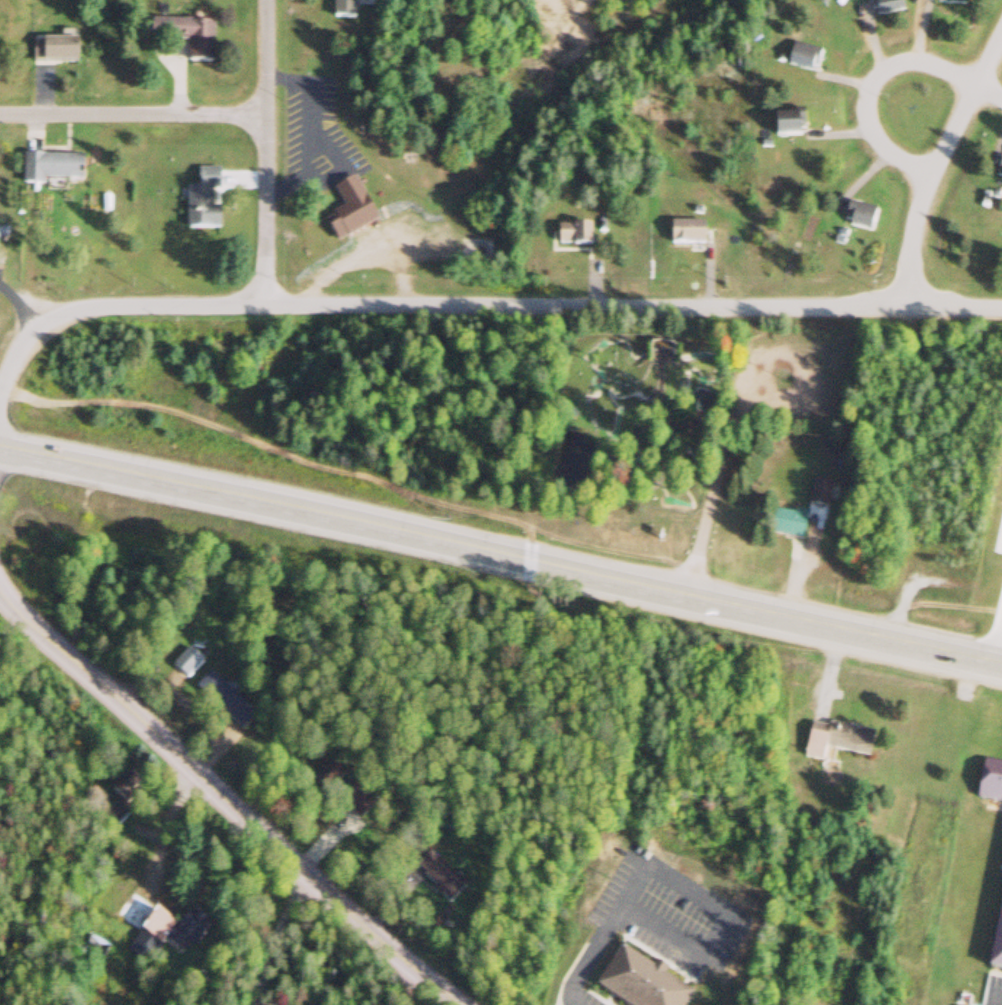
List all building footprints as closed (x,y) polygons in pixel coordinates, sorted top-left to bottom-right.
[(363,21),(363,0),(340,0),(340,21),(363,21)] [(873,20),(905,13),(902,0),(869,0),(873,20)] [(932,8),(966,8),(966,0),(933,0),(932,8)] [(219,23),(158,23),(158,43),(192,43),(192,64),(219,64),(219,23)] [(86,65),(86,41),(37,41),(37,65),(86,65)] [(821,56),(791,45),(783,66),(813,78),(821,56)] [(805,117),(767,117),(767,140),(805,140),(805,117)] [(28,183),(91,184),(91,156),(28,156),(28,183)] [(1000,160),(994,181),(1001,183),(1001,160),(1000,160)] [(203,230),(226,229),(226,210),(217,210),(217,191),(226,191),(225,170),(202,171),(203,230)] [(351,209),(333,217),(345,243),(386,224),(365,178),(342,189),(351,209)] [(843,227),(872,234),(877,212),(848,205),(843,227)] [(667,246),(703,246),(703,224),(667,224),(667,246)] [(0,227),(0,240),(12,241),(12,228),(0,227)] [(589,248),(589,228),(555,228),(555,248),(589,248)] [(768,537),(800,542),(805,514),(774,508),(768,537)] [(246,711),(210,673),(195,688),(231,726),(246,711)] [(803,761),(834,766),(836,754),(869,760),(874,735),(809,723),(803,761)] [(981,759),(973,800),(1001,805),(1001,763),(981,759)] [(130,800),(130,789),(119,788),(118,799),(130,800)] [(414,872),(450,906),(468,888),(431,853),(414,872)] [(986,967),(1001,970),(1001,885),(986,967)] [(157,950),(173,928),(129,896),(113,919),(157,950)] [(666,970),(651,963),(649,966),(616,948),(592,992),(615,1004),(683,1004),(691,991),(663,976),(666,970)]
